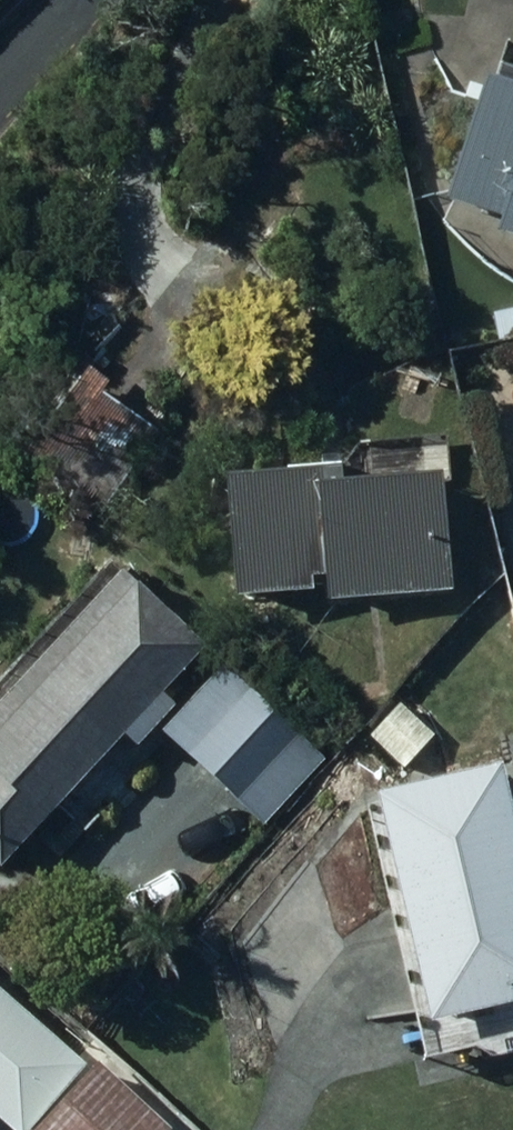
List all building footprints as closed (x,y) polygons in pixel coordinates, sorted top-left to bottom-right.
[(466,75),(434,199),(490,214),(485,231),(512,238),(512,87),(466,75)] [(485,310),(492,341),(512,337),(512,304),(485,310)] [(61,488),(61,489),(105,517),(159,432),(65,372),(46,402),(38,414),(11,457),(61,488)] [(293,587),(292,576),(308,575),(311,603),(438,590),(425,468),(321,479),(320,462),(202,474),(214,595),(293,587)] [(315,762),(101,567),(0,677),(0,841),(53,784),(78,807),(114,767),(93,747),(107,732),(122,746),(143,723),(256,827),(315,762)] [(361,735),(396,767),(427,733),(392,701),(361,735)] [(357,789),(409,1020),(512,997),(512,826),(498,757),(357,789)] [(0,1035),(0,1112),(7,1118),(2,1124),(8,1129),(154,1129),(159,1124),(85,1060),(71,1077),(26,1038),(16,1049),(0,1035)]
